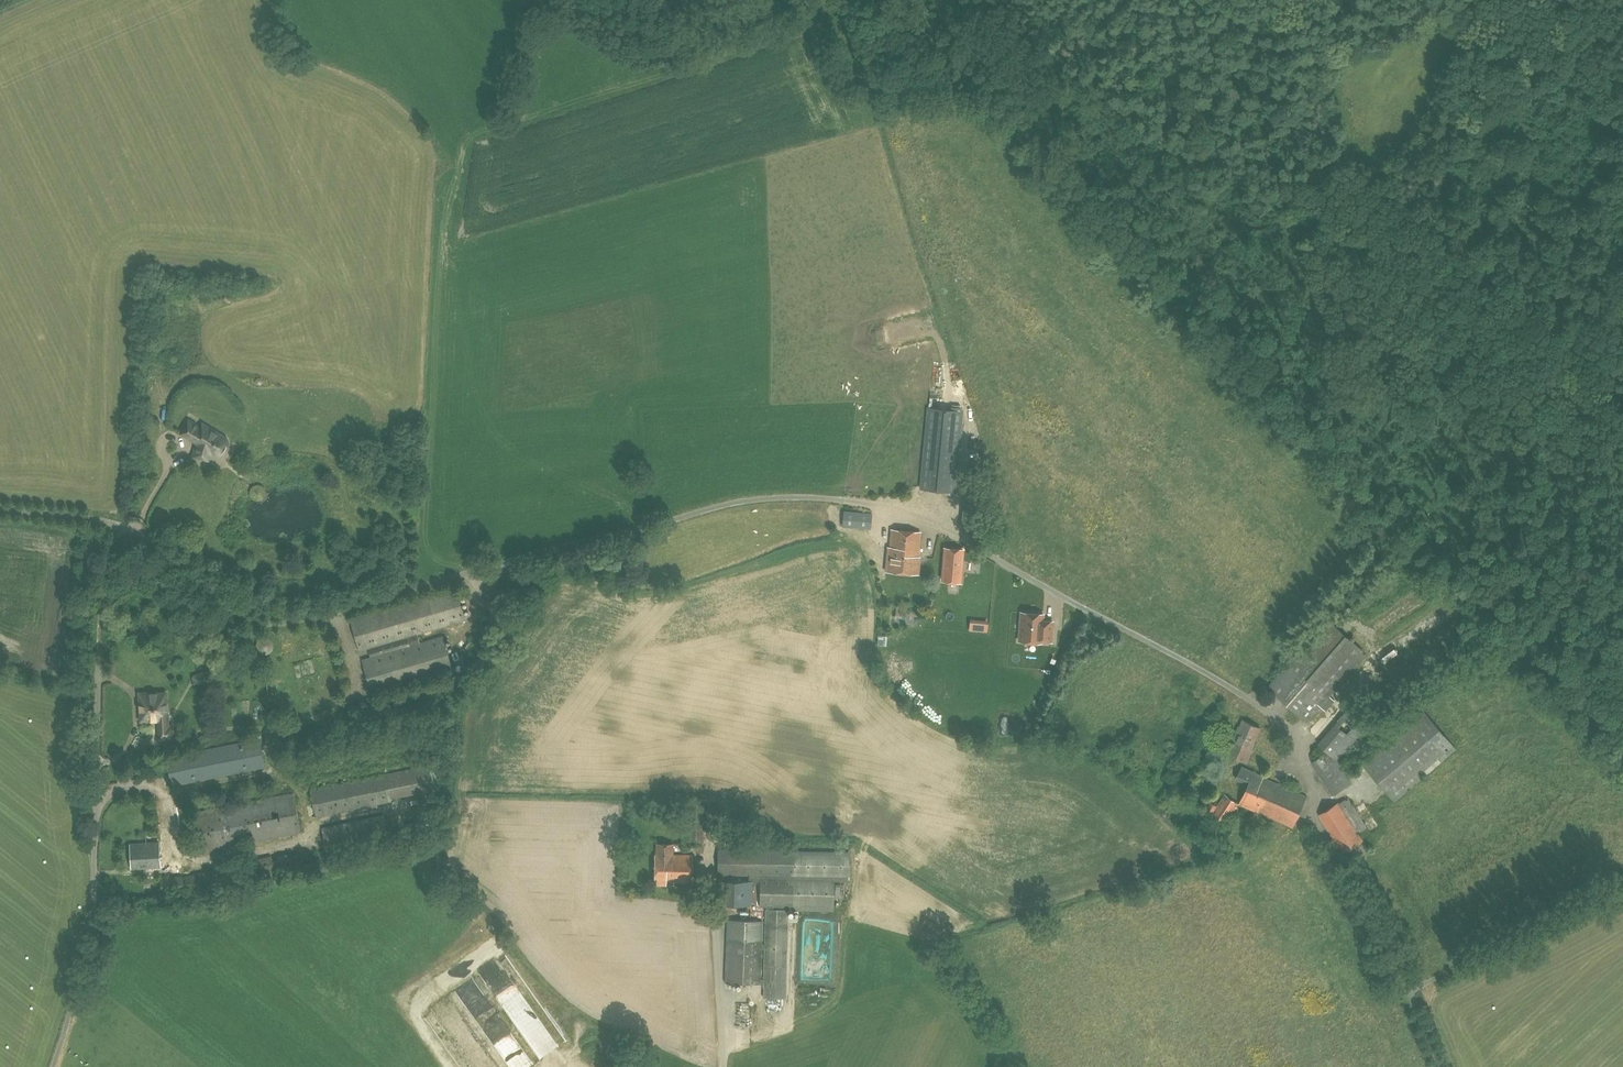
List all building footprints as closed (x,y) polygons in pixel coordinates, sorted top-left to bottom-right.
[(955,492),(963,412),(929,408),(921,488),(955,492)] [(222,435),(204,424),(201,429),(188,421),(181,433),(198,442),(194,457),(209,461),(211,451),(217,453),(216,455),(218,455),(219,455),(221,455),(222,454),(224,453),(226,451),(227,450),(228,448),(228,446),(228,445),(228,442),(227,440),(226,438),(224,436),(222,435)] [(871,529),(872,513),(844,510),(842,526),(871,529)] [(917,557),(920,532),(891,529),(890,547),(888,547),(885,571),(917,574),(919,557),(917,557)] [(963,549),(946,548),(942,580),(960,582),(963,549)] [(417,633),(465,619),(456,588),(350,618),(359,649),(406,636),(409,646),(362,660),(371,692),(452,669),(443,636),(420,643),(417,633)] [(1043,613),(1021,611),(1019,640),(1041,642),(1041,640),(1051,640),(1052,620),(1042,620),(1043,613)] [(1306,721),(1365,654),(1326,620),(1268,687),(1306,721)] [(974,631),(991,631),(991,621),(974,621),(974,631)] [(138,700),(139,702),(138,719),(159,719),(159,738),(172,738),(172,725),(165,725),(165,693),(145,693),(144,693),(143,693),(142,694),(141,695),(140,695),(139,696),(139,697),(139,698),(138,700)] [(1259,693),(1256,698),(1267,705),(1270,700),(1259,693)] [(1369,722),(1350,706),(1317,744),(1337,760),(1369,722)] [(1250,749),(1260,727),(1244,720),(1239,731),(1237,730),(1232,741),(1234,742),(1229,752),(1239,756),(1244,746),(1250,749)] [(1400,801),(1433,775),(1429,771),(1444,759),(1447,763),(1462,751),(1446,729),(1383,779),(1400,801)] [(1406,734),(1372,762),(1386,778),(1404,763),(1403,761),(1418,749),(1406,734)] [(172,785),(264,766),(259,738),(166,757),(172,785)] [(309,817),(433,792),(428,765),(310,788),(314,804),(307,805),(309,817)] [(1263,777),(1241,767),(1236,779),(1248,785),(1240,803),(1261,812),(1265,802),(1255,798),(1263,777)] [(1306,796),(1263,777),(1255,798),(1265,802),(1261,812),(1293,826),(1306,796)] [(1321,782),(1329,795),(1333,793),(1325,780),(1321,782)] [(197,852),(301,832),(293,792),(189,813),(197,852)] [(1207,809),(1213,813),(1226,822),(1239,803),(1225,794),(1217,805),(1211,801),(1207,809)] [(1348,797),(1339,803),(1339,801),(1337,802),(1318,814),(1331,834),(1343,853),(1363,840),(1358,833),(1367,827),(1348,797)] [(705,799),(688,798),(687,843),(703,844),(705,799)] [(327,850),(388,837),(383,815),(322,828),(327,850)] [(131,868),(160,866),(159,842),(130,844),(131,868)] [(692,882),(692,855),(672,855),(672,843),(656,843),(656,854),(654,854),(654,885),(666,885),(666,882),(692,882)] [(252,879),(304,866),(300,848),(213,869),(186,876),(191,896),(216,890),(215,884),(251,875),(252,879)] [(848,851),(717,850),(717,874),(749,874),(749,880),(760,881),(760,906),(793,906),(793,911),(833,912),(834,882),(848,882),(848,851)] [(752,881),(726,880),(726,904),(751,905),(752,881)] [(788,910),(767,909),(765,943),(765,948),(764,977),(763,982),(763,997),(784,998),(788,910)] [(762,921),(728,919),(725,982),(759,983),(759,981),(763,982),(764,977),(760,977),(761,948),(765,948),(765,943),(761,943),(762,921)]
